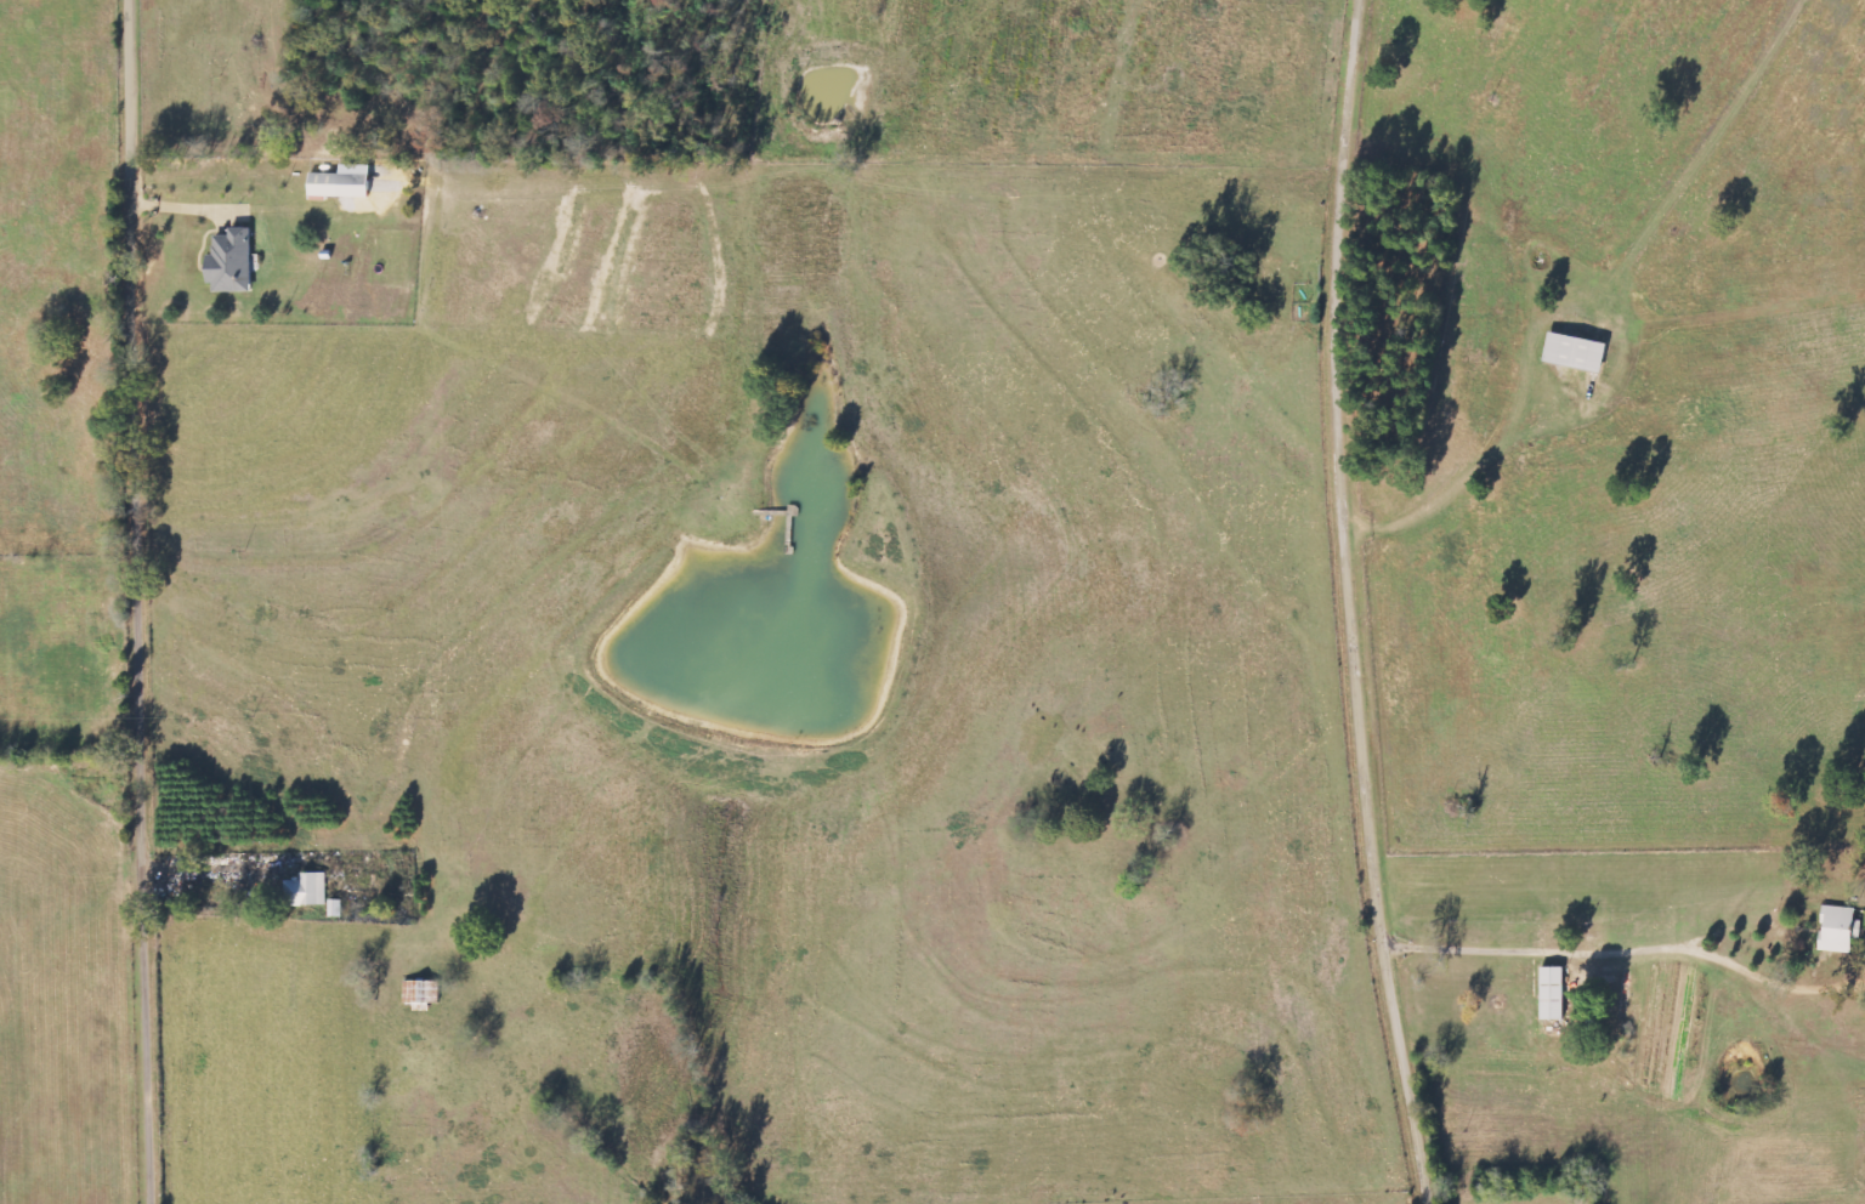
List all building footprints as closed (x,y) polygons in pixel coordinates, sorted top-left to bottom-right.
[(312,198),(372,199),(373,175),(312,174),(312,198)] [(254,293),(254,229),(234,229),(234,236),(217,236),(217,255),(211,255),(212,285),(216,285),(216,293),(254,293)] [(1546,362),(1605,375),(1611,345),(1552,333),(1546,362)] [(328,873),(301,873),(302,880),(289,880),(290,906),(328,906),(328,873)] [(343,917),(344,900),(331,900),(330,917),(343,917)] [(1854,953),(1855,938),(1862,939),(1863,920),(1857,920),(1858,908),(1824,906),(1823,928),(1822,928),(1821,952),(1854,953)] [(1566,967),(1543,968),(1545,1021),(1568,1020),(1566,967)] [(405,1004),(415,1004),(415,1012),(431,1012),(431,1003),(440,1003),(441,981),(405,980),(405,1004)]
